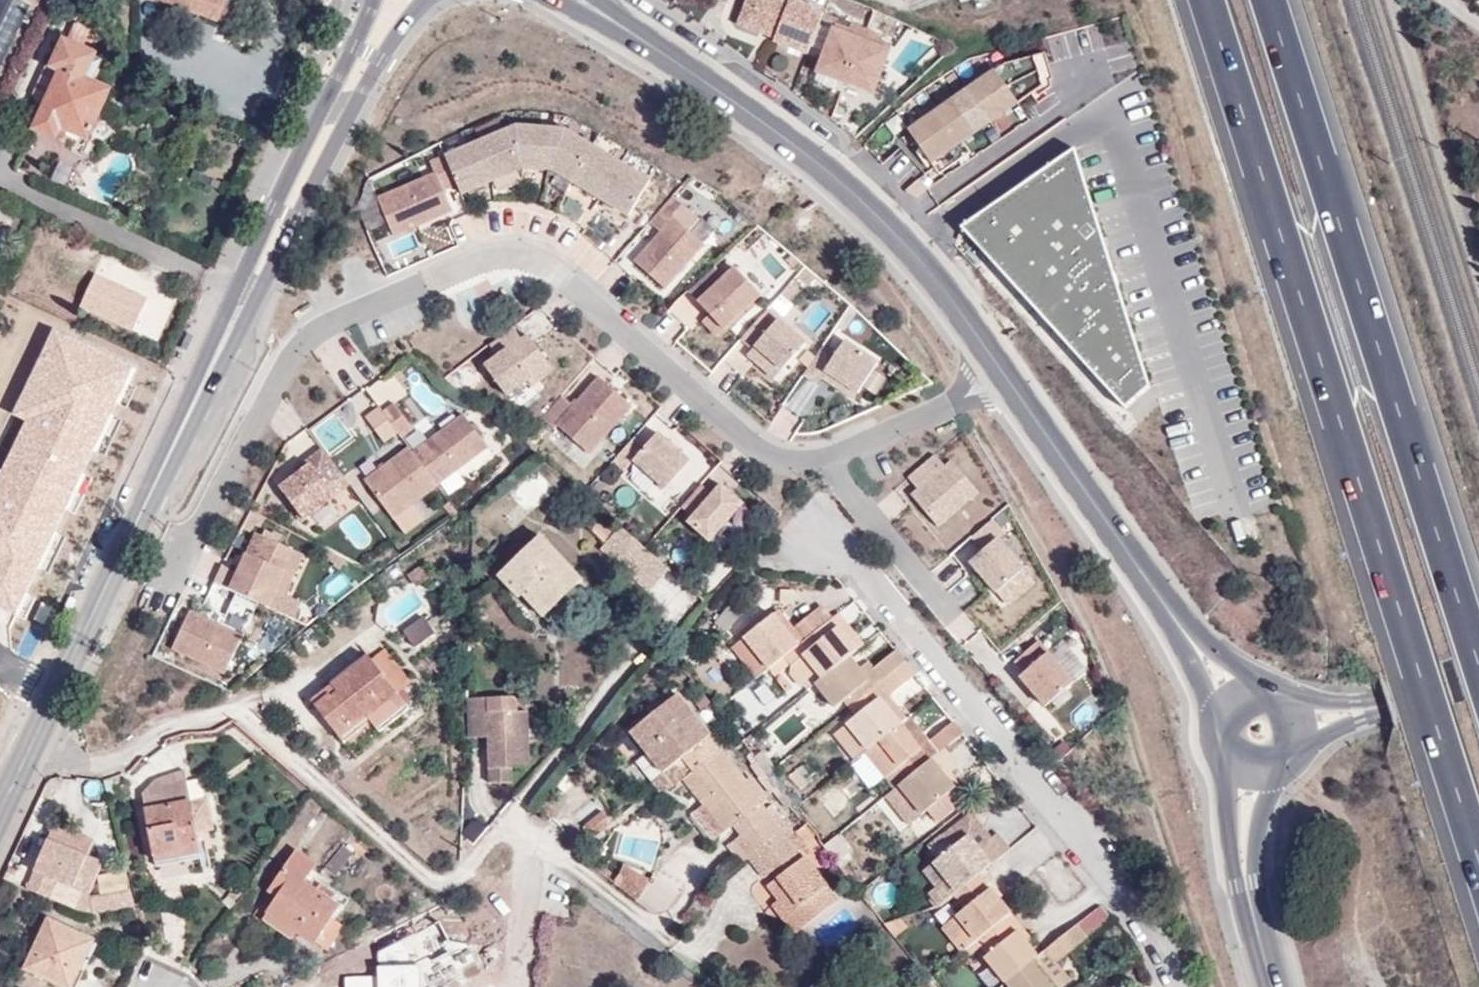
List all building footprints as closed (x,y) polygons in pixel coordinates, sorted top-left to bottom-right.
[(32,4),(23,0),(1,0),(0,2),(0,78),(32,4)] [(217,20),(225,0),(163,0),(217,20)] [(217,20),(231,26),(241,0),(225,0),(217,20)] [(821,18),(823,11),(793,0),(748,0),(740,24),(776,37),(775,40),(808,52),(813,40),(821,18)] [(851,23),(849,29),(821,18),(813,40),(827,45),(832,30),(889,50),(891,45),(877,39),(879,34),(851,23)] [(873,92),(889,50),(832,30),(827,45),(817,71),(873,92)] [(34,105),(43,109),(34,130),(55,139),(57,136),(64,140),(69,131),(87,139),(109,89),(92,81),(100,61),(94,58),(94,52),(67,40),(62,42),(53,63),(53,69),(44,66),(30,97),(34,105)] [(930,162),(1016,101),(993,69),(908,129),(930,162)] [(31,95),(0,82),(0,92),(27,104),(31,95)] [(648,181),(564,129),(516,125),(444,156),(455,182),(460,193),(522,167),(550,169),(627,216),(648,181)] [(1074,150),(959,230),(1126,418),(1151,395),(1074,150)] [(441,188),(455,182),(444,156),(444,155),(429,161),(434,172),(376,196),(391,233),(450,209),(441,188)] [(683,205),(672,195),(649,221),(660,231),(633,260),(663,287),(703,243),(673,217),(683,205)] [(713,267),(686,291),(703,309),(721,330),(760,294),(736,269),(724,280),(713,267)] [(146,298),(91,273),(75,309),(130,334),(146,298)] [(714,336),(721,330),(703,309),(695,316),(714,336)] [(771,326),(759,316),(739,339),(750,349),(756,343),(783,367),(803,345),(776,321),(771,326)] [(49,328),(7,415),(20,421),(0,463),(0,610),(13,616),(133,368),(49,328)] [(518,341),(509,329),(486,347),(495,359),(482,368),(504,397),(524,381),(545,365),(524,337),(518,341)] [(846,341),(837,354),(825,345),(805,374),(818,383),(822,377),(827,371),(859,393),(879,363),(846,341)] [(774,376),(783,367),(756,343),(750,349),(748,352),(774,376)] [(528,387),(550,371),(545,365),(524,381),(528,387)] [(854,399),(859,393),(827,371),(822,377),(854,399)] [(573,402),(562,392),(542,414),(553,424),(556,420),(589,449),(631,402),(599,373),(573,402)] [(409,428),(391,404),(379,413),(397,437),(409,428)] [(484,446),(460,414),(409,453),(433,485),(484,446)] [(643,446),(632,436),(612,459),(624,469),(632,460),(664,488),(689,459),(657,431),(643,446)] [(326,487),(340,476),(319,448),(293,468),(296,472),(277,486),(301,518),(332,495),(326,487)] [(362,481),(390,518),(434,485),(433,485),(409,453),(405,448),(362,481)] [(948,468),(938,456),(911,479),(921,490),(914,496),(941,528),(981,493),(955,462),(948,468)] [(712,493),(700,483),(681,505),(692,515),(687,521),(709,540),(742,502),(720,483),(712,493)] [(579,527),(585,523),(604,543),(614,531),(597,514),(594,515),(587,508),(572,519),(579,527)] [(1006,535),(994,521),(974,537),(986,551),(972,562),(998,594),(1026,570),(1000,540),(1006,535)] [(614,531),(604,543),(600,547),(649,591),(669,568),(645,547),(619,525),(614,531)] [(250,532),(224,588),(226,589),(256,603),(260,605),(267,590),(276,594),(295,554),(250,532)] [(584,581),(542,536),(509,567),(552,612),(584,581)] [(546,617),(552,612),(509,567),(500,576),(520,597),(524,594),(546,617)] [(220,603),(250,617),(256,603),(226,589),(220,603)] [(745,608),(734,599),(714,622),(725,632),(745,608)] [(831,619),(821,606),(796,626),(805,640),(831,619)] [(794,628),(780,610),(774,614),(798,646),(805,640),(796,626),(794,628)] [(169,649),(222,674),(239,637),(186,612),(169,649)] [(798,646),(774,614),(743,639),(767,670),(797,647),(798,646)] [(855,650),(862,644),(837,614),(831,619),(855,650)] [(436,633),(425,618),(405,633),(416,648),(436,633)] [(848,656),(855,650),(831,619),(805,640),(798,646),(797,647),(821,679),(848,656)] [(756,679),(767,670),(743,639),(732,647),(756,679)] [(1015,661),(1025,672),(1020,677),(1045,707),(1073,683),(1038,642),(1015,661)] [(411,682),(386,649),(372,660),(398,693),(411,682)] [(821,679),(814,684),(834,708),(868,680),(856,665),(848,656),(821,679)] [(354,728),(369,716),(398,693),(372,660),(370,657),(333,686),(337,691),(332,696),(330,694),(316,705),(332,725),(344,716),(354,728)] [(834,708),(840,714),(851,705),(873,687),(880,681),(882,680),(872,669),(864,658),(856,665),(868,680),(834,708)] [(782,693),(790,688),(782,675),(774,680),(782,693)] [(858,715),(846,725),(853,734),(867,751),(901,723),(883,700),(873,687),(851,705),(858,715)] [(374,723),(382,733),(412,710),(398,693),(369,716),(354,728),(344,716),(332,725),(346,743),(374,723)] [(665,773),(683,758),(710,738),(711,736),(679,694),(632,732),(665,773)] [(901,723),(909,717),(890,694),(883,700),(901,723)] [(528,733),(521,734),(521,711),(488,712),(488,697),(467,698),(468,728),(488,727),(488,737),(490,783),(512,782),(512,766),(529,767),(528,733)] [(928,742),(930,741),(909,717),(901,723),(924,749),(888,778),(896,788),(899,785),(933,758),(937,755),(928,742)] [(888,778),(924,749),(901,723),(867,751),(888,778)] [(937,755),(943,750),(963,734),(954,723),(930,741),(928,742),(937,755)] [(468,728),(468,737),(488,737),(488,727),(468,728)] [(840,744),(854,761),(867,751),(853,734),(840,744)] [(724,831),(732,825),(760,803),(744,782),(710,738),(683,758),(693,771),(684,778),(704,804),(724,831)] [(956,787),(966,778),(943,750),(937,755),(933,758),(956,787)] [(966,799),(956,787),(933,758),(899,785),(922,814),(927,809),(937,822),(966,799)] [(160,780),(144,796),(156,860),(200,850),(197,834),(190,802),(183,772),(160,780)] [(768,797),(751,777),(744,782),(760,803),(768,797)] [(884,797),(907,826),(922,814),(899,785),(896,788),(884,797)] [(208,832),(201,800),(190,802),(197,834),(208,832)] [(732,825),(741,836),(769,814),(760,803),(732,825)] [(695,812),(715,839),(724,831),(704,804),(695,812)] [(789,827),(775,809),(769,814),(783,831),(789,827)] [(741,836),(735,841),(748,858),(783,831),(769,814),(741,836)] [(971,814),(942,838),(951,849),(976,829),(990,846),(993,842),(971,814)] [(53,823),(34,868),(83,889),(88,891),(95,875),(101,861),(87,855),(91,844),(82,841),(85,836),(53,823)] [(797,849),(803,845),(789,827),(783,831),(797,849)] [(1009,850),(999,837),(993,842),(990,846),(976,829),(951,849),(933,864),(957,892),(979,874),(1009,850)] [(748,858),(762,877),(769,871),(797,849),(783,831),(748,858)] [(91,844),(93,839),(85,836),(82,841),(91,844)] [(833,838),(824,845),(834,857),(844,849),(833,838)] [(333,876),(353,853),(342,844),(324,867),(333,876)] [(268,912),(297,933),(312,943),(328,920),(338,904),(331,898),(304,880),(310,873),(317,863),(297,848),(272,884),(281,893),(277,899),(268,912)] [(804,859),(803,858),(797,849),(769,871),(776,879),(804,859)] [(800,927),(837,900),(804,859),(776,879),(768,886),(779,901),(800,927)] [(930,891),(941,906),(953,896),(957,892),(933,864),(923,871),(934,887),(930,891)] [(636,898),(645,884),(628,872),(619,886),(636,898)] [(121,873),(95,875),(88,891),(89,895),(112,893),(124,892),(121,873)] [(331,898),(335,892),(310,873),(304,880),(331,898)] [(941,929),(959,953),(974,942),(976,941),(1011,913),(979,874),(957,892),(953,896),(965,910),(956,917),(941,929)] [(272,884),(267,892),(277,899),(281,893),(272,884)] [(112,893),(89,895),(88,891),(83,889),(75,908),(89,914),(114,911),(112,893)] [(114,911),(137,908),(132,891),(124,892),(112,893),(114,911)] [(791,933),(800,927),(779,901),(771,906),(791,933)] [(1086,939),(1109,919),(1099,906),(1076,925),(1086,939)] [(263,919),(292,939),(297,933),(268,912),(263,919)] [(976,941),(974,942),(1006,981),(1033,958),(1037,955),(1019,932),(1023,928),(1011,913),(976,941)] [(76,962),(88,938),(49,920),(26,968),(67,986),(71,986),(82,965),(76,962)] [(322,949),(337,927),(328,920),(312,943),(322,949)] [(1053,965),(1086,939),(1076,925),(1042,951),(1053,965)] [(82,965),(93,941),(88,938),(76,962),(82,965)] [(1037,955),(1033,958),(1055,986),(1062,986),(1068,983),(1053,965),(1042,951),(1041,952),(1037,955)] [(1033,958),(1006,981),(1010,986),(1055,986),(1033,958)]
